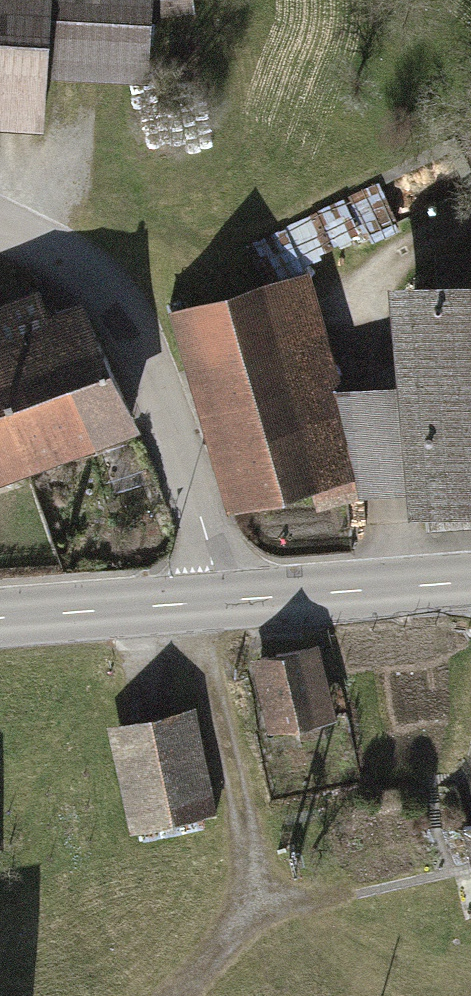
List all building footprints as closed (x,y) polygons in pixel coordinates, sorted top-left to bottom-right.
[(38,72),(43,0),(0,0),(0,129),(34,131),(38,72)] [(38,72),(141,79),(145,22),(146,0),(43,0),(38,72)] [(191,0),(146,0),(145,22),(193,16),(191,0)] [(405,503),(427,501),(430,529),(470,525),(470,267),(385,275),(394,379),(363,382),(341,384),(355,493),(377,491),(404,489),(405,503)] [(169,316),(226,508),(305,485),(312,509),(355,493),(341,384),(308,275),(169,316)] [(63,365),(41,309),(32,286),(0,298),(0,390),(63,365)] [(63,365),(94,443),(128,430),(75,295),(41,309),(63,365)] [(94,443),(63,365),(0,390),(0,415),(22,472),(94,443)] [(22,472),(0,415),(0,481),(22,472)] [(250,661),(270,738),(333,722),(313,645),(250,661)] [(109,728),(133,842),(220,824),(196,710),(109,728)]
